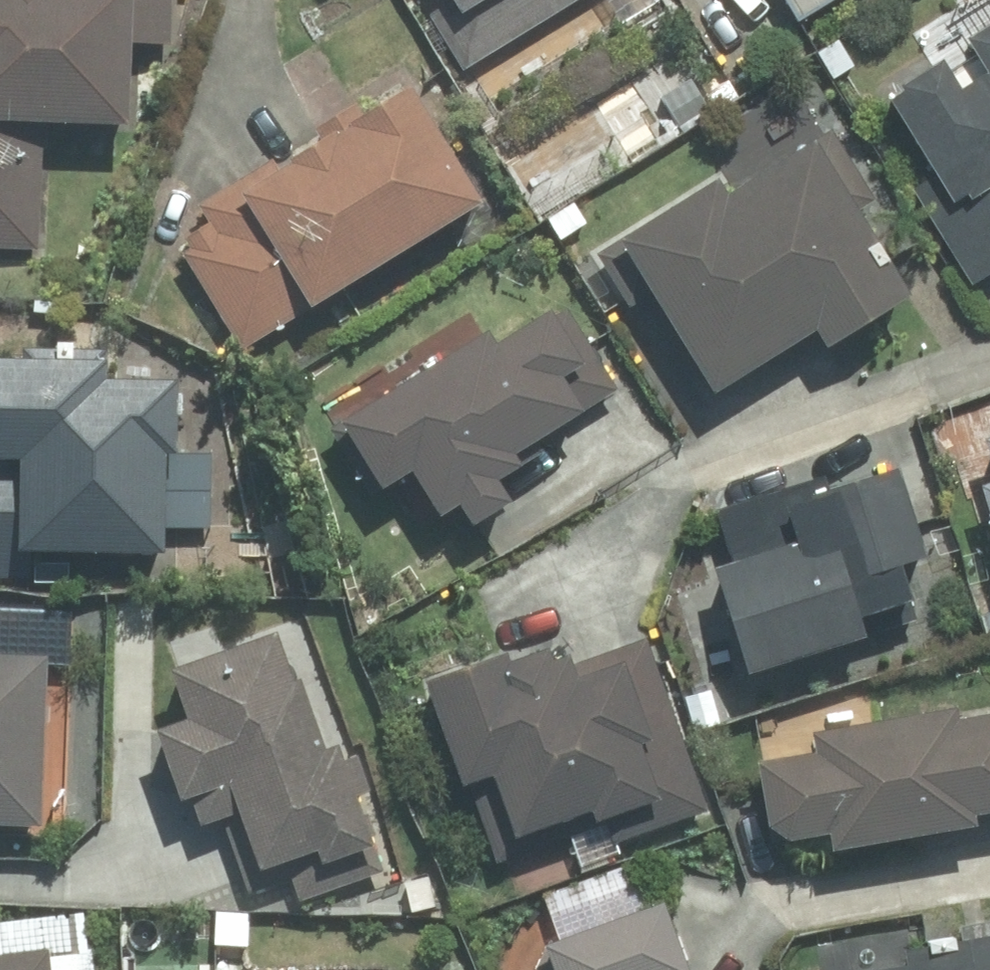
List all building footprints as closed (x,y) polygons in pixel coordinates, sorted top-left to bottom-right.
[(48,246),(54,111),(138,114),(141,40),(180,42),(181,0),(0,0),(0,244),(48,246)] [(440,9),(474,67),(588,0),(456,0),(440,9)] [(810,19),(842,0),(800,0),(810,19)] [(959,40),(893,81),(946,166),(916,184),(965,262),(978,283),(989,275),(989,66),(979,73),(959,40)] [(421,69),(210,201),(221,218),(185,241),(249,344),(496,189),(421,69)] [(733,383),(826,327),(833,339),(928,281),(920,269),(832,125),(741,181),(733,169),(638,227),(605,248),(638,302),(671,282),(733,383)] [(384,493),(432,464),(457,504),(467,498),(479,517),(527,487),(516,468),(539,454),(531,441),(603,396),(582,362),(602,349),(569,296),(510,332),(500,315),(337,417),(384,493)] [(121,370),(122,350),(0,343),(0,572),(39,574),(41,537),(174,544),(180,446),(188,446),(191,374),(121,370)] [(725,503),(731,519),(747,565),(732,570),(766,667),(882,627),(875,608),(933,588),(922,556),(941,549),(909,458),(832,484),(827,468),(725,503)] [(186,659),(207,716),(172,729),(194,790),(205,786),(216,816),(228,811),(257,892),(301,876),(310,900),(396,869),(347,734),(338,738),(296,620),(186,659)] [(453,700),(505,856),(543,843),(537,827),(600,806),(604,817),(641,805),(647,826),(716,803),(659,632),(579,658),(571,633),(521,649),(517,637),(440,663),(453,700)] [(56,813),(62,646),(0,644),(0,811),(56,813)] [(831,738),(772,748),(787,836),(842,826),(845,844),(989,819),(989,710),(963,715),(960,696),(827,719),(831,738)] [(534,969),(693,969),(692,969),(704,966),(683,893),(557,930),(534,969)] [(976,946),(863,966),(864,969),(989,969),(989,928),(973,931),(976,946)] [(57,952),(0,957),(0,969),(58,969),(57,952)]
